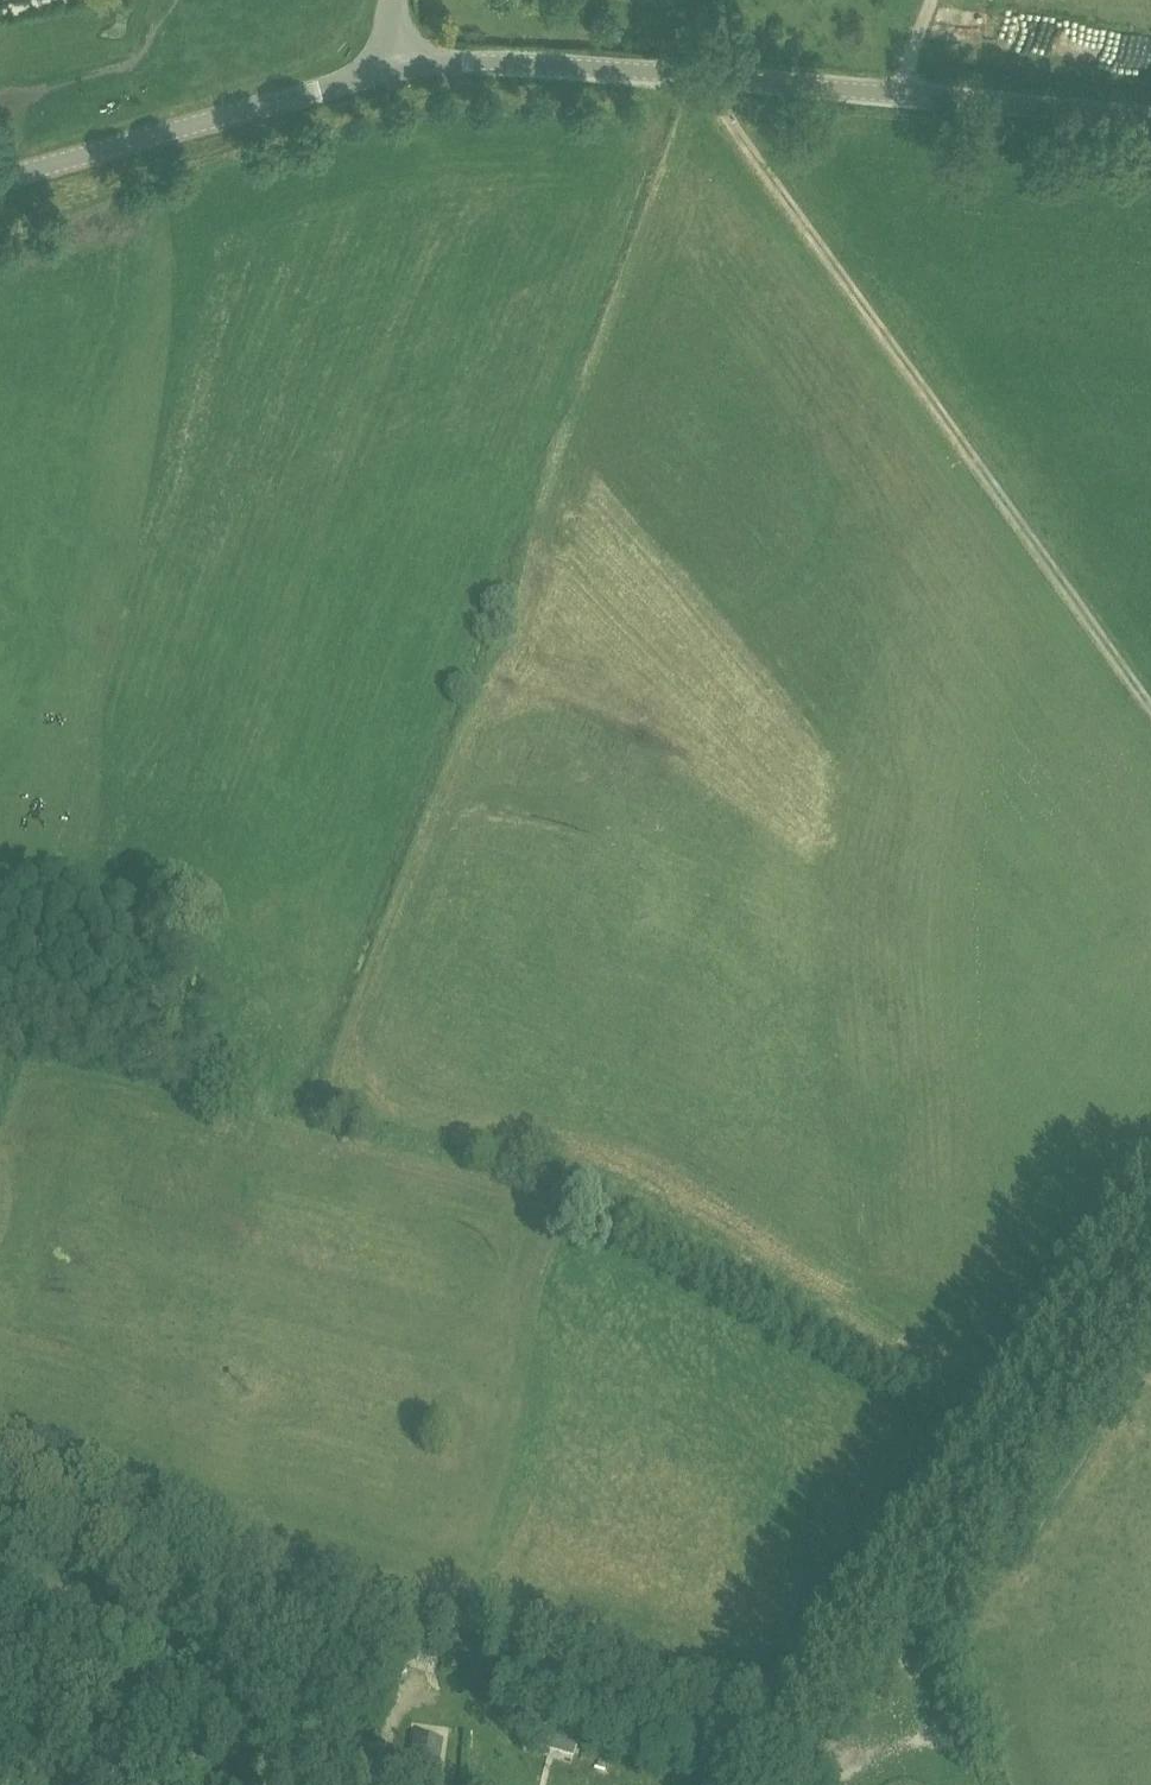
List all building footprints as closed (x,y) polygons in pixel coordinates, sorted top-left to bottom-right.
[(578,1744),(579,1742),(548,1733),(548,1736),(544,1748),(574,1757),(578,1744)] [(442,1740),(413,1737),(407,1784),(436,1784),(442,1740)] [(102,1768),(110,1777),(118,1769),(109,1761),(102,1768)]
